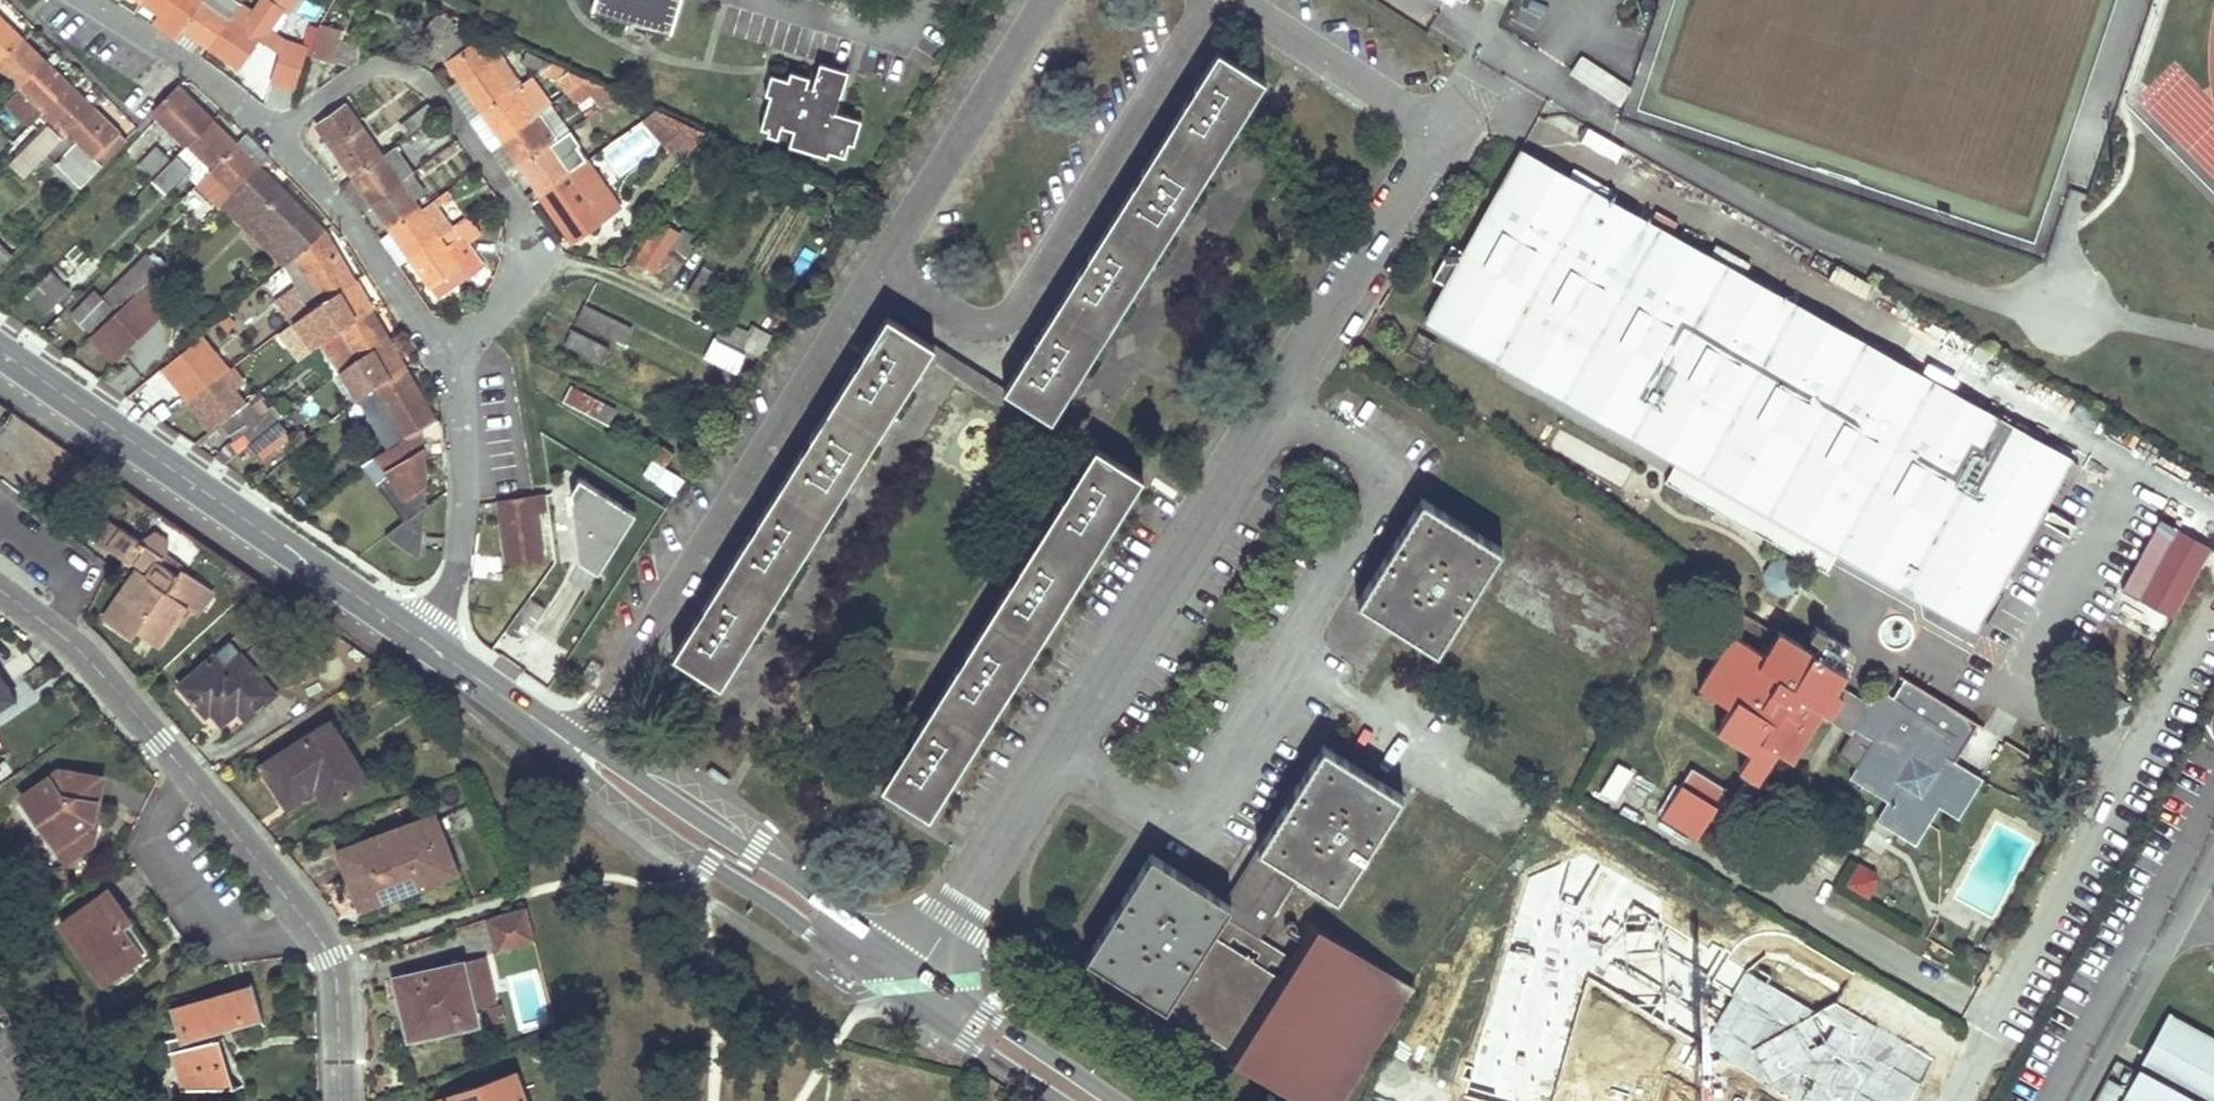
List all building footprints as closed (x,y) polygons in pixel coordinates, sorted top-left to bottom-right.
[(183,31),(203,1),(201,0),(143,0),(141,3),(183,31)] [(183,31),(210,50),(240,3),(242,0),(203,0),(203,1),(183,31)] [(265,28),(279,7),(285,11),(292,0),(257,0),(250,10),(240,3),(210,50),(238,68),(258,38),(269,46),(276,35),(265,28)] [(592,10),(668,33),(678,0),(594,0),(592,10)] [(21,38),(0,17),(0,61),(21,38)] [(340,31),(321,26),(318,34),(315,33),(309,55),(349,66),(359,60),(359,59),(360,45),(336,44),(340,31)] [(460,84),(482,114),(519,88),(520,86),(497,53),(488,60),(465,28),(437,49),(460,84)] [(309,55),(315,33),(309,31),(304,47),(285,41),(281,54),(273,80),(294,86),(305,54),(309,55)] [(285,41),(276,35),(269,46),(281,54),(285,41)] [(16,93),(45,61),(21,38),(0,61),(0,67),(17,84),(12,90),(16,93)] [(1005,390),(1052,420),(1265,80),(1218,50),(1005,390)] [(540,72),(552,64),(529,53),(524,65),(540,72)] [(1632,90),(1581,57),(1569,76),(1620,108),(1632,90)] [(38,118),(44,111),(70,85),(45,61),(16,93),(7,102),(31,125),(38,118)] [(778,139),(780,133),(782,126),(795,131),(790,146),(829,157),(830,153),(846,157),(850,144),(854,145),(862,120),(835,112),(839,97),(842,97),(849,72),(821,63),(814,88),(807,86),(810,77),(791,72),(788,80),(772,75),(765,95),(771,97),(761,128),(769,131),(768,135),(778,139)] [(568,92),(581,83),(585,79),(552,64),(540,72),(560,82),(566,94),(568,92)] [(587,91),(581,83),(568,92),(570,96),(573,100),(587,91)] [(482,114),(460,84),(450,92),(459,105),(471,121),(482,114)] [(70,85),(44,111),(54,121),(10,165),(25,179),(53,150),(94,108),(70,85)] [(178,88),(154,115),(187,147),(212,122),(178,88)] [(487,143),(490,149),(538,114),(519,88),(482,114),(496,136),(487,143)] [(587,91),(573,100),(581,111),(595,102),(587,91)] [(409,136),(423,125),(436,115),(428,105),(401,125),(409,136)] [(382,156),(346,106),(316,127),(326,141),(334,153),(352,178),(382,156)] [(94,108),(53,150),(62,158),(57,163),(81,187),(102,166),(93,158),(118,133),(94,108)] [(686,126),(655,111),(643,120),(669,148),(686,126)] [(504,145),(520,168),(560,139),(541,112),(538,114),(490,149),(493,152),(504,145)] [(496,136),(482,114),(471,121),(479,133),(487,143),(496,136)] [(237,145),(212,122),(187,147),(168,166),(154,180),(153,181),(167,193),(193,168),(198,173),(193,179),(198,183),(237,145)] [(413,135),(417,141),(422,146),(436,136),(427,125),(413,135)] [(683,163),(693,149),(704,134),(686,126),(669,148),(683,163)] [(560,139),(520,168),(536,190),(525,197),(529,203),(587,162),(588,161),(577,146),(580,144),(571,131),(560,139)] [(102,166),(127,141),(118,133),(93,158),(102,166)] [(255,146),(245,137),(237,145),(261,168),(269,160),(255,146)] [(334,153),(326,141),(320,145),(329,157),(334,153)] [(235,193),(261,168),(237,145),(198,183),(212,197),(226,185),(235,193)] [(504,145),(493,152),(499,161),(509,175),(520,168),(504,145)] [(382,156),(352,178),(371,205),(401,183),(412,175),(414,173),(395,146),(382,156)] [(2071,458),(1521,150),(1465,251),(1452,243),(1433,277),(1445,285),(1425,320),(1426,321),(1677,461),(1689,467),(1677,489),(1712,509),(1717,500),(1773,531),(1768,540),(1812,565),(1824,543),(1838,551),(1976,628),(2071,458)] [(154,180),(168,166),(153,151),(137,166),(154,180)] [(587,162),(529,203),(531,206),(542,199),(565,231),(579,221),(587,232),(620,208),(587,162)] [(325,232),(261,168),(235,193),(223,205),(286,266),(325,232)] [(390,231),(420,209),(415,202),(419,199),(412,189),(419,184),(412,175),(401,183),(371,205),(390,231)] [(410,259),(452,229),(436,207),(450,197),(445,191),(433,201),(420,209),(390,231),(410,259)] [(832,231),(839,219),(827,212),(820,224),(832,231)] [(481,266),(466,245),(480,235),(468,218),(452,229),(410,259),(437,298),(481,266)] [(579,221),(565,231),(573,242),(587,232),(579,221)] [(354,281),(325,232),(286,266),(306,301),(299,307),(294,311),(289,314),(295,322),(314,307),(354,281)] [(681,232),(672,249),(684,257),(694,240),(681,232)] [(638,261),(646,266),(653,270),(668,246),(653,237),(638,261)] [(13,256),(0,245),(0,269),(13,256)] [(113,290),(126,302),(131,297),(134,294),(148,280),(160,268),(147,256),(113,290)] [(278,272),(299,307),(306,301),(286,266),(278,272)] [(1872,287),(1835,266),(1827,280),(1864,301),(1872,287)] [(688,291),(695,296),(701,300),(717,275),(704,267),(688,291)] [(27,294),(36,304),(46,313),(71,288),(53,269),(27,294)] [(170,302),(148,280),(134,294),(156,316),(170,302)] [(371,311),(354,281),(314,307),(295,322),(283,330),(304,357),(315,348),(321,343),(339,328),(371,311)] [(71,316),(80,324),(90,332),(113,309),(95,292),(71,316)] [(126,302),(110,318),(136,343),(159,320),(156,316),(134,294),(131,297),(126,302)] [(584,306),(580,313),(576,321),(609,337),(617,321),(584,306)] [(388,340),(371,311),(339,328),(321,343),(341,372),(343,370),(356,360),(388,340)] [(674,656),(697,671),(721,686),(928,356),(934,345),(887,316),(866,349),(810,439),(759,520),(700,614),(674,656)] [(110,318),(86,342),(89,345),(99,356),(111,368),(136,343),(110,318)] [(617,321),(609,337),(623,343),(631,328),(617,321)] [(742,350),(750,335),(723,322),(716,337),(742,350)] [(742,350),(759,358),(770,336),(754,328),(750,335),(742,350)] [(571,331),(568,338),(564,345),(603,364),(610,349),(571,331)] [(191,344),(164,367),(191,400),(201,392),(213,383),(228,372),(200,337),(191,344)] [(404,368),(388,340),(356,360),(343,370),(360,399),(363,396),(376,386),(404,368)] [(99,356),(89,345),(82,351),(92,362),(99,356)] [(1005,390),(934,345),(928,356),(1018,420),(1089,457),(1095,447),(1052,420),(1005,390)] [(435,419),(404,368),(376,386),(363,396),(379,424),(390,417),(403,439),(420,429),(435,419)] [(241,382),(231,369),(228,372),(213,383),(201,392),(191,400),(189,401),(199,414),(241,382)] [(343,370),(341,372),(333,378),(351,406),(360,399),(343,370)] [(572,386),(567,394),(563,402),(608,427),(616,411),(572,386)] [(222,423),(227,429),(232,436),(259,415),(248,402),(222,423)] [(403,439),(390,417),(379,424),(373,433),(385,453),(403,439)] [(249,445),(255,453),(261,460),(291,437),(279,422),(249,445)] [(420,429),(403,439),(385,453),(377,458),(393,478),(379,489),(406,523),(427,507),(429,506),(420,429)] [(660,447),(656,454),(651,460),(664,468),(674,454),(660,447)] [(882,786),(906,802),(930,817),(1143,477),(1095,447),(1089,457),(882,786)] [(1689,467),(1677,461),(1665,483),(1677,489),(1689,467)] [(666,470),(662,475),(658,481),(674,493),(683,480),(666,470)] [(637,517),(582,479),(569,497),(578,559),(598,573),(637,517)] [(532,497),(515,500),(499,503),(501,519),(538,514),(537,500),(532,500),(532,497)] [(540,499),(537,500),(538,514),(501,519),(507,563),(548,556),(548,554),(542,512),(540,499)] [(1357,603),(1397,628),(1437,653),(1502,549),(1422,499),(1357,603)] [(1773,531),(1717,500),(1712,509),(1768,540),(1773,531)] [(421,557),(427,507),(406,523),(387,537),(419,559),(421,557)] [(558,552),(553,510),(542,512),(548,554),(558,552)] [(109,518),(102,527),(95,537),(135,564),(148,545),(141,540),(109,518)] [(143,537),(141,540),(148,545),(164,557),(166,552),(165,539),(154,531),(143,537)] [(2121,572),(2175,602),(2195,565),(2141,535),(2121,572)] [(1826,573),(1838,551),(1824,543),(1812,565),(1826,573)] [(148,545),(135,564),(151,575),(161,561),(164,557),(148,545)] [(139,584),(126,603),(114,622),(134,636),(137,632),(141,627),(164,642),(188,608),(198,614),(212,592),(182,570),(179,574),(161,561),(151,575),(147,581),(152,584),(148,590),(139,584)] [(147,581),(136,573),(106,617),(114,622),(126,603),(139,584),(148,590),(152,584),(147,581)] [(2083,604),(2156,644),(2173,612),(2101,573),(2083,604)] [(544,608),(537,604),(529,599),(507,634),(521,643),(544,608)] [(519,607),(512,604),(504,602),(505,623),(508,625),(519,607)] [(1837,704),(1843,695),(1835,690),(1846,673),(1778,630),(1777,633),(1739,609),(1726,628),(1733,632),(1734,633),(1733,634),(1699,687),(1732,708),(1718,728),(1752,750),(1740,768),(1748,774),(1757,780),(1759,780),(1778,750),(1792,759),(1824,709),(1827,711),(1831,713),(1832,712),(1837,704)] [(137,632),(160,648),(164,642),(141,627),(137,632)] [(248,701),(252,707),(257,712),(277,695),(242,655),(227,668),(215,656),(180,687),(206,716),(212,712),(223,725),(240,711),(238,709),(248,701)] [(16,700),(0,674),(0,711),(16,700)] [(1953,762),(1977,724),(1905,678),(1893,698),(1879,689),(1860,719),(1856,727),(1839,753),(1858,765),(1852,776),(1889,800),(1877,819),(1916,844),(1940,805),(1958,816),(1981,780),(1953,762)] [(248,701),(238,709),(240,711),(248,720),(257,712),(252,707),(248,701)] [(1832,712),(1856,727),(1860,719),(1837,704),(1832,712)] [(329,808),(348,796),(368,783),(330,722),(262,766),(285,805),(315,786),(329,808)] [(11,761),(0,744),(0,767),(0,768),(11,761)] [(1297,875),(1298,875),(1338,900),(1404,795),(1322,746),(1256,850),(1297,875)] [(1618,808),(1639,779),(1618,764),(1597,793),(1618,808)] [(1725,789),(1690,768),(1677,790),(1712,811),(1715,806),(1721,796),(1725,789)] [(98,821),(99,778),(59,771),(22,798),(67,863),(94,844),(87,834),(88,825),(98,821)] [(1734,816),(1757,780),(1748,774),(1730,801),(1721,796),(1715,806),(1734,816)] [(1696,837),(1712,811),(1677,790),(1662,816),(1696,837)] [(383,894),(402,887),(421,880),(423,885),(455,873),(433,817),(347,850),(356,875),(348,878),(360,910),(386,900),(383,894)] [(347,850),(338,854),(348,878),(356,875),(347,850)] [(1252,948),(1258,937),(1297,875),(1256,850),(1224,900),(1151,855),(1085,957),(1166,1008),(1201,953),(1235,973),(1246,956),(1230,945),(1235,937),(1252,948)] [(1882,880),(1860,866),(1846,886),(1868,900),(1882,880)] [(121,926),(130,919),(109,890),(60,925),(102,984),(142,956),(121,926)] [(534,943),(525,909),(484,921),(495,956),(534,943)] [(121,926),(142,956),(146,960),(154,954),(130,919),(121,926)] [(1285,925),(1284,928),(1284,931),(1286,933),(1288,935),(1291,935),(1294,934),(1296,931),(1296,928),(1295,925),(1293,923),(1290,923),(1287,923),(1285,925)] [(1166,1008),(1316,1100),(1334,1100),(1404,989),(1315,934),(1297,961),(1258,937),(1252,948),(1260,953),(1257,957),(1254,961),(1246,956),(1235,973),(1201,953),(1166,1008)] [(496,1007),(485,959),(464,964),(475,1011),(485,1009),(496,1007)] [(461,1027),(460,1019),(476,1016),(475,1011),(464,964),(393,980),(398,999),(407,998),(416,1037),(461,1027)] [(231,1088),(222,1059),(214,1030),(261,1016),(253,987),(171,1012),(178,1038),(169,1040),(184,1092),(231,1088)] [(416,1037),(407,998),(398,999),(407,1039),(416,1037)] [(504,1024),(500,1006),(496,1007),(485,1009),(489,1027),(504,1024)] [(2167,1018),(2128,1091),(2109,1081),(2098,1100),(2213,1100),(2213,1043),(2167,1018)] [(515,1075),(440,1100),(525,1100),(515,1075)]
